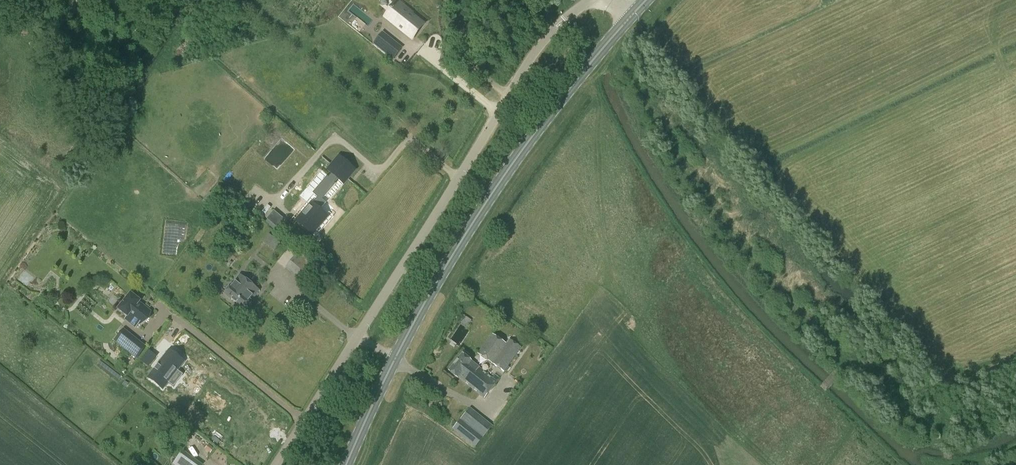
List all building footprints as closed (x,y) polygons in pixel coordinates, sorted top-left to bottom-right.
[(398,13),(393,9),(386,17),(412,39),(423,25),(411,15),(412,14),(403,7),(398,13)] [(374,44),(383,51),(391,41),(382,34),(374,44)] [(332,166),(329,170),(343,182),(347,178),(354,170),(339,158),(332,166)] [(326,203),(318,197),(297,222),(312,234),(326,217),(319,211),(326,203)] [(277,228),(284,220),(274,211),(267,220),(265,223),(274,230),(276,227),(277,228)] [(329,217),(314,234),(318,238),(333,220),(329,217)] [(274,251),(280,243),(275,239),(268,246),(274,251)] [(300,251),(286,268),(309,287),(323,269),(300,251)] [(254,297),(259,290),(240,275),(235,281),(236,282),(232,286),(232,285),(224,294),(243,310),(250,301),(250,300),(253,296),(254,297)] [(151,312),(139,302),(140,301),(131,294),(118,309),(127,317),(131,312),(136,316),(130,323),(136,327),(139,323),(140,325),(151,312)] [(506,344),(492,334),(478,354),(505,372),(521,347),(510,339),(506,344)] [(128,344),(119,336),(115,341),(124,349),(128,344)] [(177,370),(183,362),(170,351),(159,366),(158,365),(158,366),(156,370),(155,369),(155,370),(149,378),(162,389),(167,382),(174,387),(183,375),(177,370)] [(484,397),(496,382),(469,359),(462,354),(449,370),(457,378),(458,376),(480,394),(484,397)] [(429,403),(429,404),(429,406),(430,407),(430,408),(431,409),(432,410),(433,410),(434,411),(435,411),(437,411),(438,411),(439,410),(440,410),(440,409),(441,408),(442,407),(442,406),(442,405),(442,404),(442,403),(442,402),(441,401),(440,400),(439,400),(438,399),(437,398),(436,398),(435,398),(434,399),(433,399),(432,399),(431,400),(431,401),(430,402),(429,403)] [(453,428),(475,446),(491,426),(469,408),(457,423),(453,428)] [(201,451),(206,441),(202,439),(197,449),(201,451)] [(183,452),(174,464),(201,464),(183,452)]
